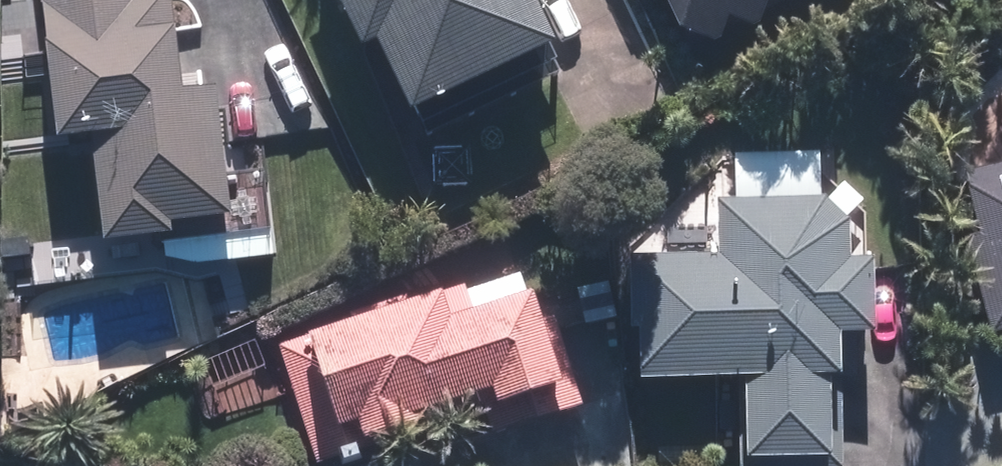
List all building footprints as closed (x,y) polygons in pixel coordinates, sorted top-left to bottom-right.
[(105,243),(167,234),(171,266),(241,256),(219,90),(191,94),(178,0),(40,0),(59,146),(91,142),(105,243)] [(368,52),(378,47),(420,121),(569,38),(547,0),(339,0),(368,52)] [(758,31),(787,0),(664,0),(678,31),(719,49),(733,20),(758,31)] [(979,100),(1001,95),(1001,46),(970,52),(979,100)] [(736,195),(722,195),(721,257),(646,256),(644,380),(743,382),(742,462),(833,463),(834,383),(844,383),(845,339),(875,339),(877,260),(851,259),(852,197),(825,197),(826,150),(736,149),(736,195)] [(954,183),(997,339),(1001,338),(1001,170),(954,183)] [(92,217),(27,223),(31,261),(96,255),(92,217)] [(282,345),(317,456),(483,404),(492,432),(583,404),(540,264),(282,345)] [(259,340),(191,366),(211,418),(279,391),(259,340)]
